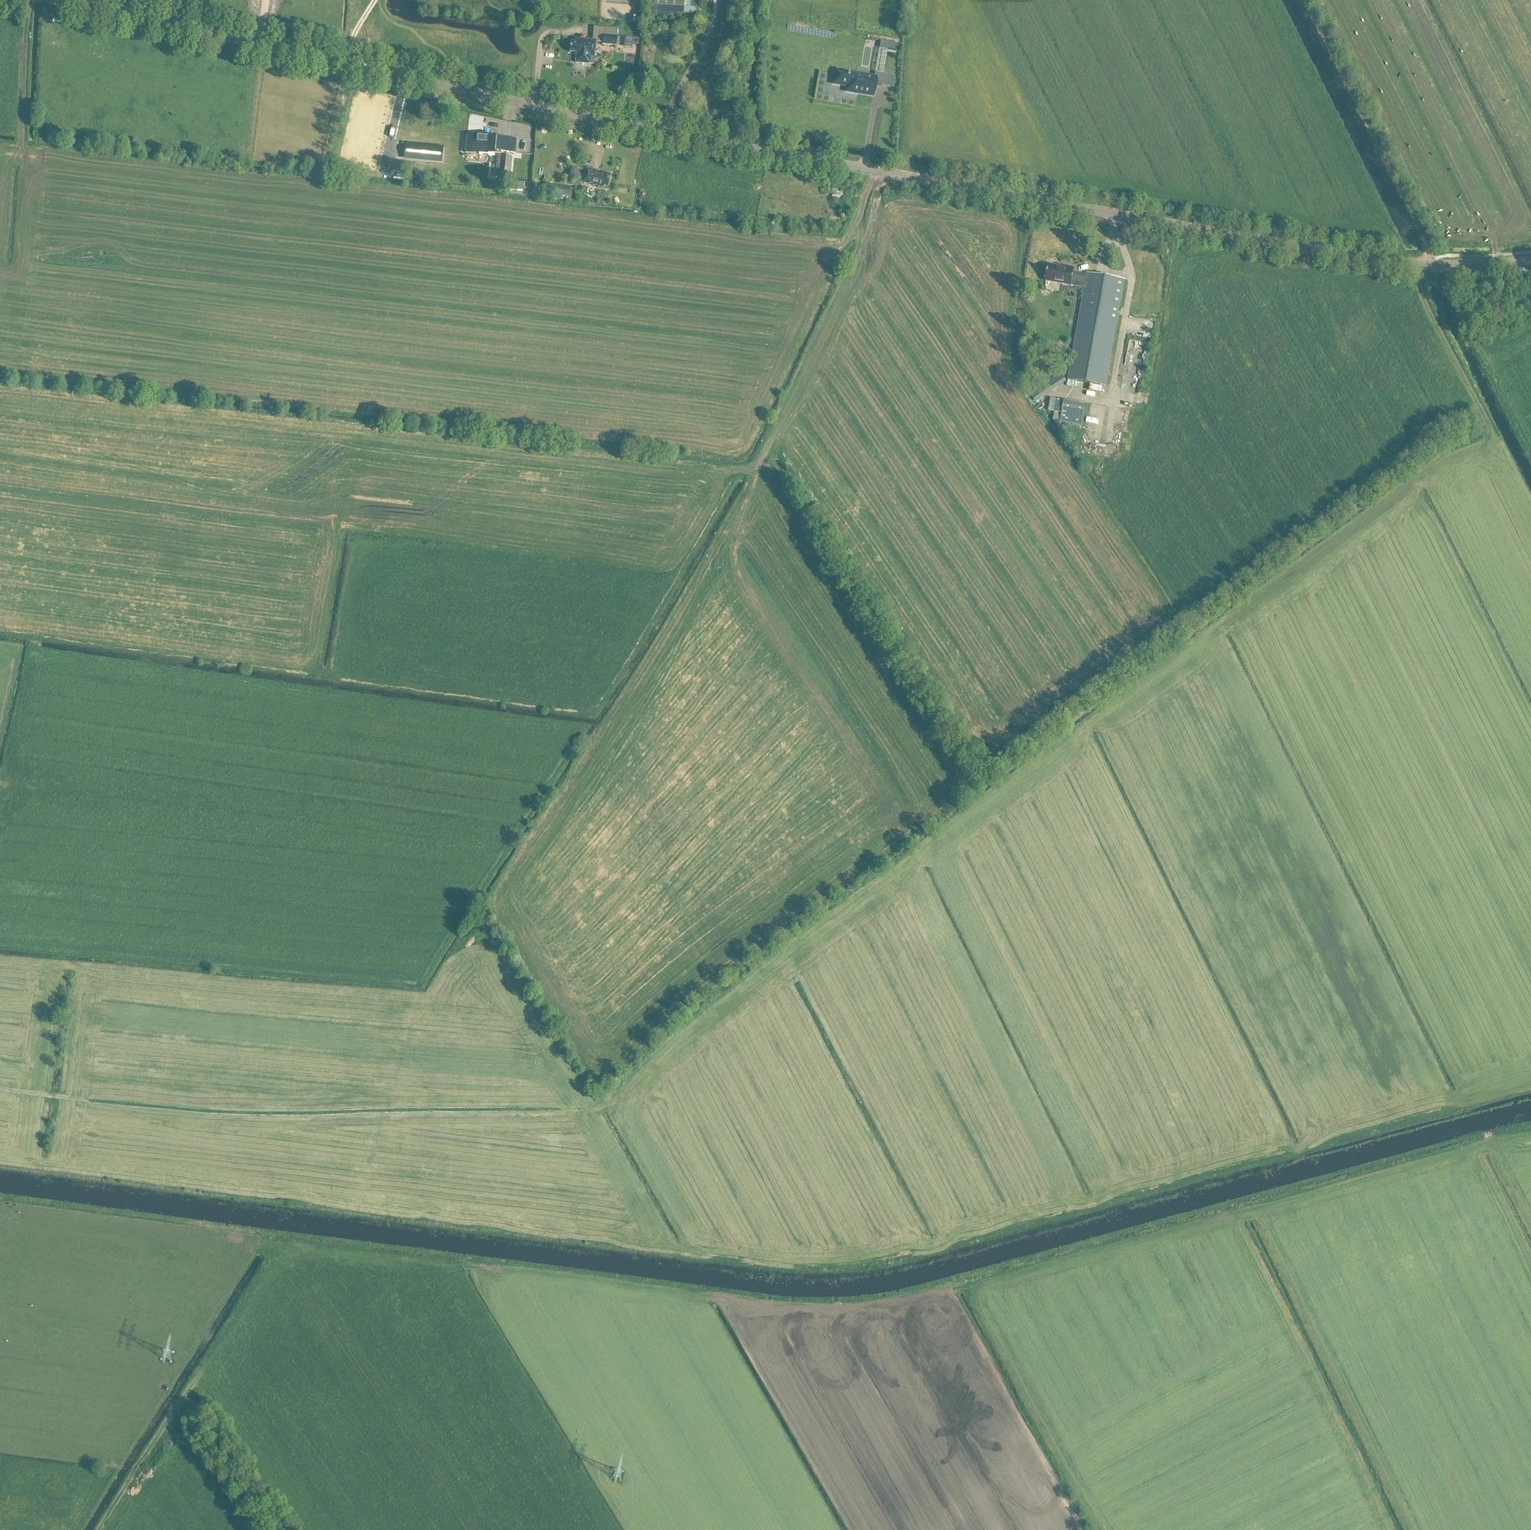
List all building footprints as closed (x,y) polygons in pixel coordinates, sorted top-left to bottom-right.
[(666,6),(665,14),(689,15),(690,7),(666,6)] [(602,45),(602,46),(616,47),(617,39),(603,38),(602,43),(602,45)] [(571,43),(570,53),(576,54),(575,57),(576,57),(576,65),(590,66),(593,66),(594,59),(596,43),(592,42),(575,40),(575,44),(571,43)] [(879,41),(879,56),(888,56),(888,41),(879,41)] [(837,72),(835,84),(848,86),(847,89),(858,90),(857,93),(873,96),(875,86),(881,87),(883,75),(875,73),(874,79),(837,72)] [(515,140),(467,135),(465,154),(497,157),(495,178),(507,179),(507,176),(510,176),(512,158),(507,158),(507,155),(514,155),(515,140)] [(442,150),(412,147),(410,159),(441,162),(442,150)] [(573,169),(570,179),(584,182),(584,183),(604,187),(604,186),(608,187),(610,175),(606,174),(607,172),(600,171),(600,172),(596,171),(596,170),(587,168),(586,172),(573,169)] [(524,185),(511,183),(510,191),(523,192),(524,185)] [(570,198),(571,187),(546,184),(544,195),(570,198)] [(1066,268),(1049,265),(1046,282),(1084,289),(1068,380),(1106,386),(1125,280),(1088,274),(1087,275),(1073,273),(1074,268),(1066,266),(1066,268)] [(1141,321),(1140,337),(1152,338),(1154,322),(1141,321)] [(1126,353),(1146,355),(1147,341),(1127,340),(1126,353)] [(1036,402),(1066,382),(1060,374),(1030,394),(1036,402)] [(1083,428),(1087,406),(1065,402),(1061,424),(1083,428)] [(1090,458),(1091,441),(1084,440),(1083,457),(1090,458)] [(1093,458),(1099,460),(1104,444),(1098,441),(1093,458)]
